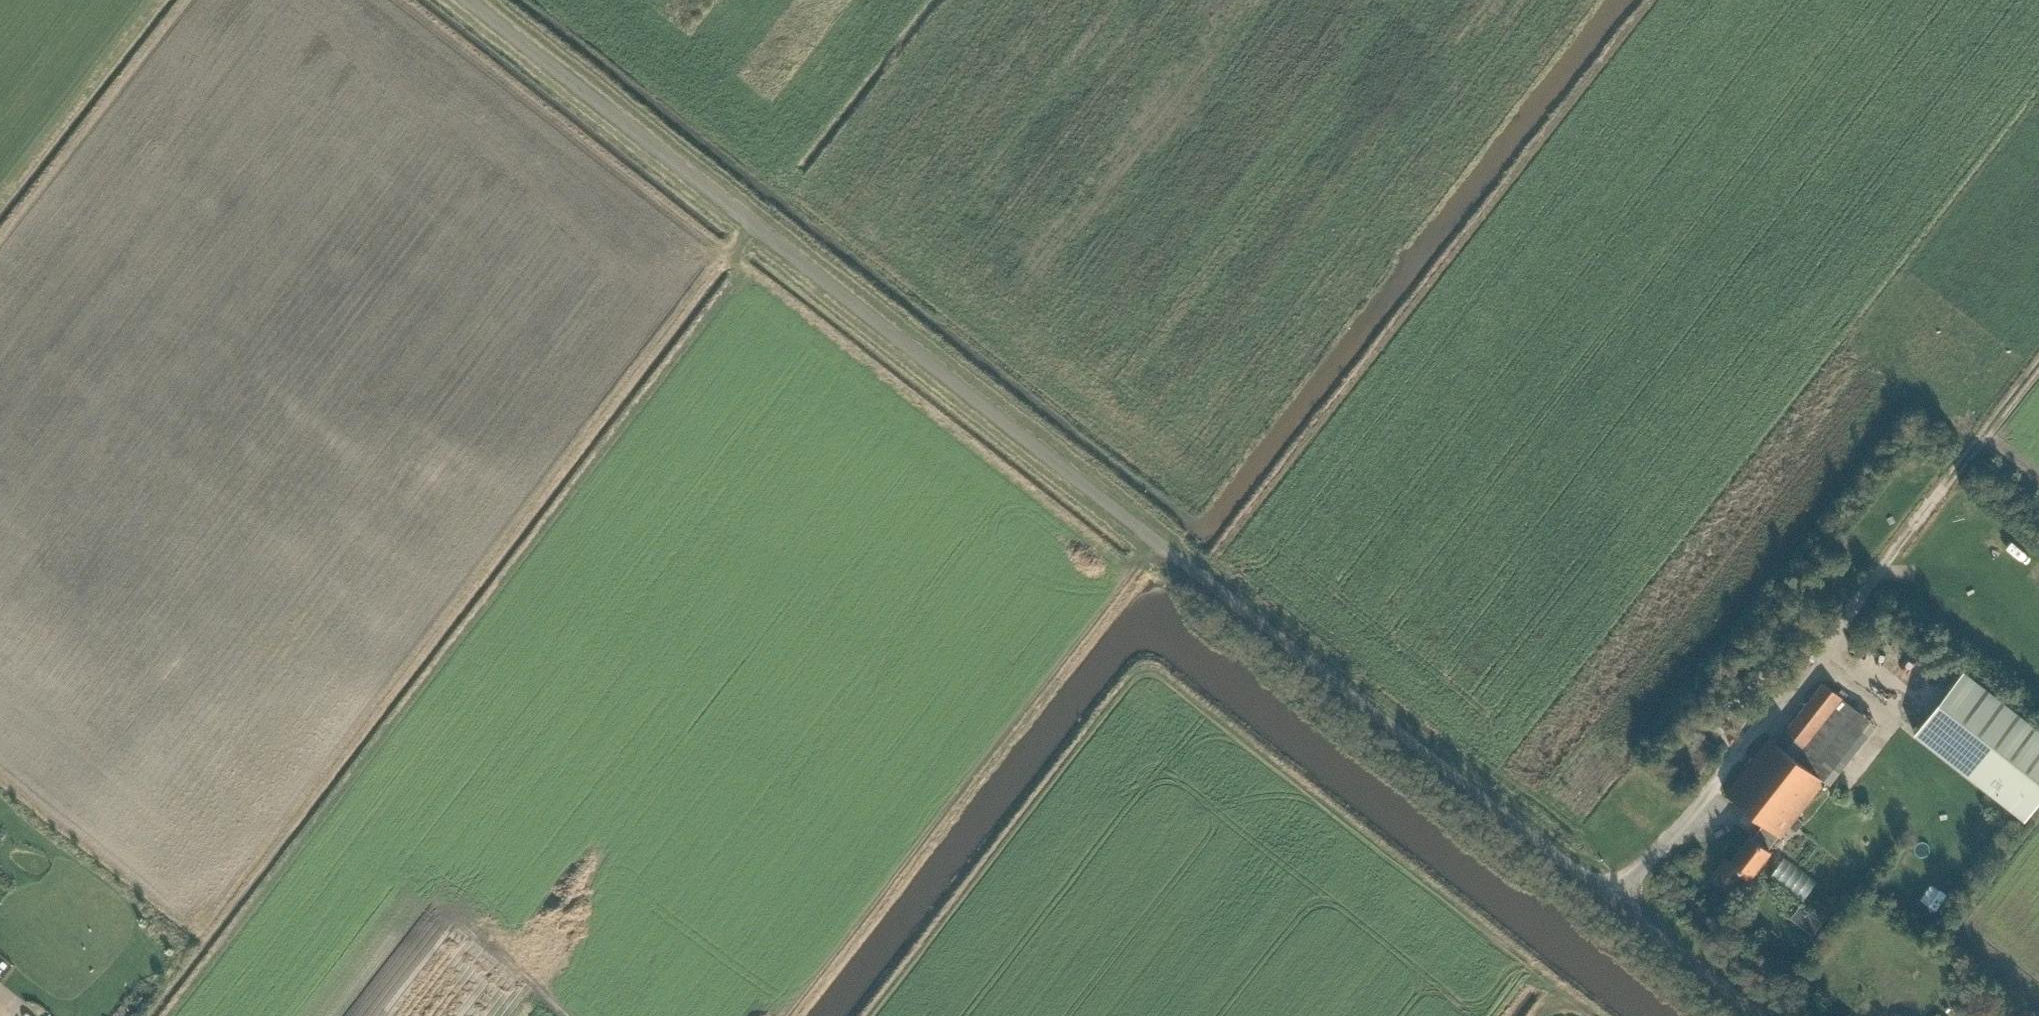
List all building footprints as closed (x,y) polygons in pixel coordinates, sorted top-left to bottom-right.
[(2006,545),(2013,558),(2031,547),(2023,534),(2006,545)] [(1965,670),(1915,734),(2025,821),(2038,803),(2038,728),(1965,670)] [(1825,685),(1776,748),(1793,761),(1843,699),(1825,685)] [(1854,717),(1852,782),(1877,783),(1878,731),(1864,731),(1864,717),(1854,717)] [(1764,827),(1779,838),(1781,840),(1791,827),(1796,831),(1804,821),(1799,817),(1824,785),(1776,748),(1770,743),(1727,798),(1764,827)] [(1941,782),(1956,792),(1966,778),(1952,767),(1941,782)] [(1884,784),(1880,798),(1894,801),(1897,788),(1884,784)] [(1779,838),(1764,827),(1753,841),(1751,838),(1730,865),(1725,861),(1715,874),(1735,890),(1745,877),(1750,881),(1770,855),(1768,853),(1779,838)] [(1860,863),(1866,857),(1855,847),(1849,854),(1860,863)] [(1794,857),(1780,872),(1810,900),(1824,885),(1794,857)] [(1938,888),(1924,905),(1939,917),(1953,900),(1938,888)] [(1801,905),(1791,917),(1813,934),(1823,921),(1801,905)]
